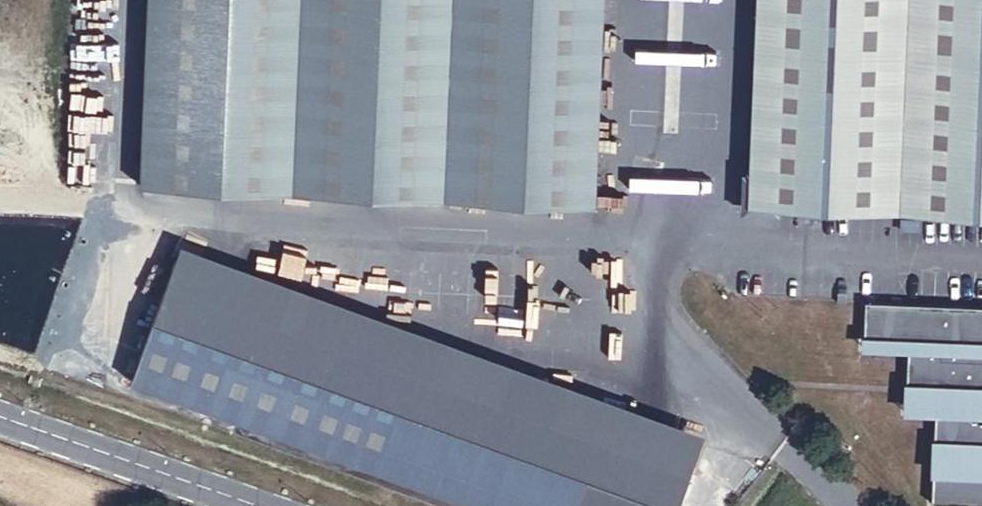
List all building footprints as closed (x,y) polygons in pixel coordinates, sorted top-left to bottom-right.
[(142,191),(591,206),(598,0),(148,0),(142,191)] [(745,174),(744,206),(777,207),(981,216),(981,0),(751,0),(745,174)] [(744,206),(745,174),(736,174),(735,216),(777,217),(777,207),(744,206)] [(916,217),(895,216),(895,230),(915,231),(916,217)] [(860,338),(904,339),(904,347),(903,384),(932,385),(932,409),(928,500),(981,502),(981,303),(861,299),(860,338)] [(210,412),(227,364),(321,397),(304,445),(478,505),(577,505),(587,476),(154,324),(133,385),(210,412)] [(860,338),(859,345),(904,347),(904,339),(860,338)] [(227,364),(210,412),(304,445),(321,397),(227,364)] [(932,385),(903,384),(902,408),(932,409),(932,385)]
